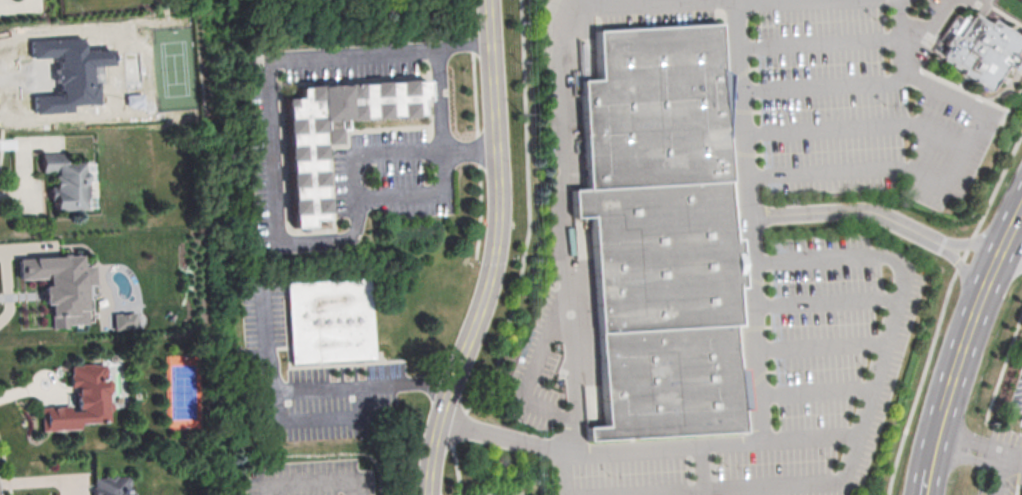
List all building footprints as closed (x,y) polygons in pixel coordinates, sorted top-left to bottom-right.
[(1017,36),(1021,29),(1021,62),(1016,58),(994,92),(943,59),(947,53),(939,48),(961,13),(968,18),(972,12),(990,23),(992,20),(1017,36)] [(723,23),(737,238),(743,237),(746,283),(738,284),(747,432),(590,442),(589,424),(613,422),(599,213),(579,215),(577,188),(594,186),(587,78),(607,76),(604,31),(723,23)] [(293,227),(309,226),(309,219),(324,218),(317,122),(422,115),(421,101),(429,100),(428,79),(297,88),(298,99),(284,99),(293,227)] [(39,154),(64,153),(64,162),(81,161),(82,210),(50,211),(50,200),(46,200),(46,187),(51,187),(50,171),(39,172),(39,154)] [(12,259),(77,255),(78,267),(89,266),(90,285),(79,285),(81,323),(61,324),(61,327),(45,328),(45,317),(43,317),(42,305),(37,305),(35,287),(41,286),(40,279),(14,280),(12,259)] [(289,363),(372,359),(368,280),(285,284),(289,363)] [(66,366),(102,364),(105,423),(76,425),(76,429),(37,432),(35,408),(65,406),(65,412),(77,412),(77,409),(72,409),(71,387),(65,387),(65,375),(66,375),(66,366)] [(609,411),(592,412),(592,425),(609,425),(609,411)] [(126,476),(127,494),(90,494),(89,487),(91,487),(90,478),(126,476)]
